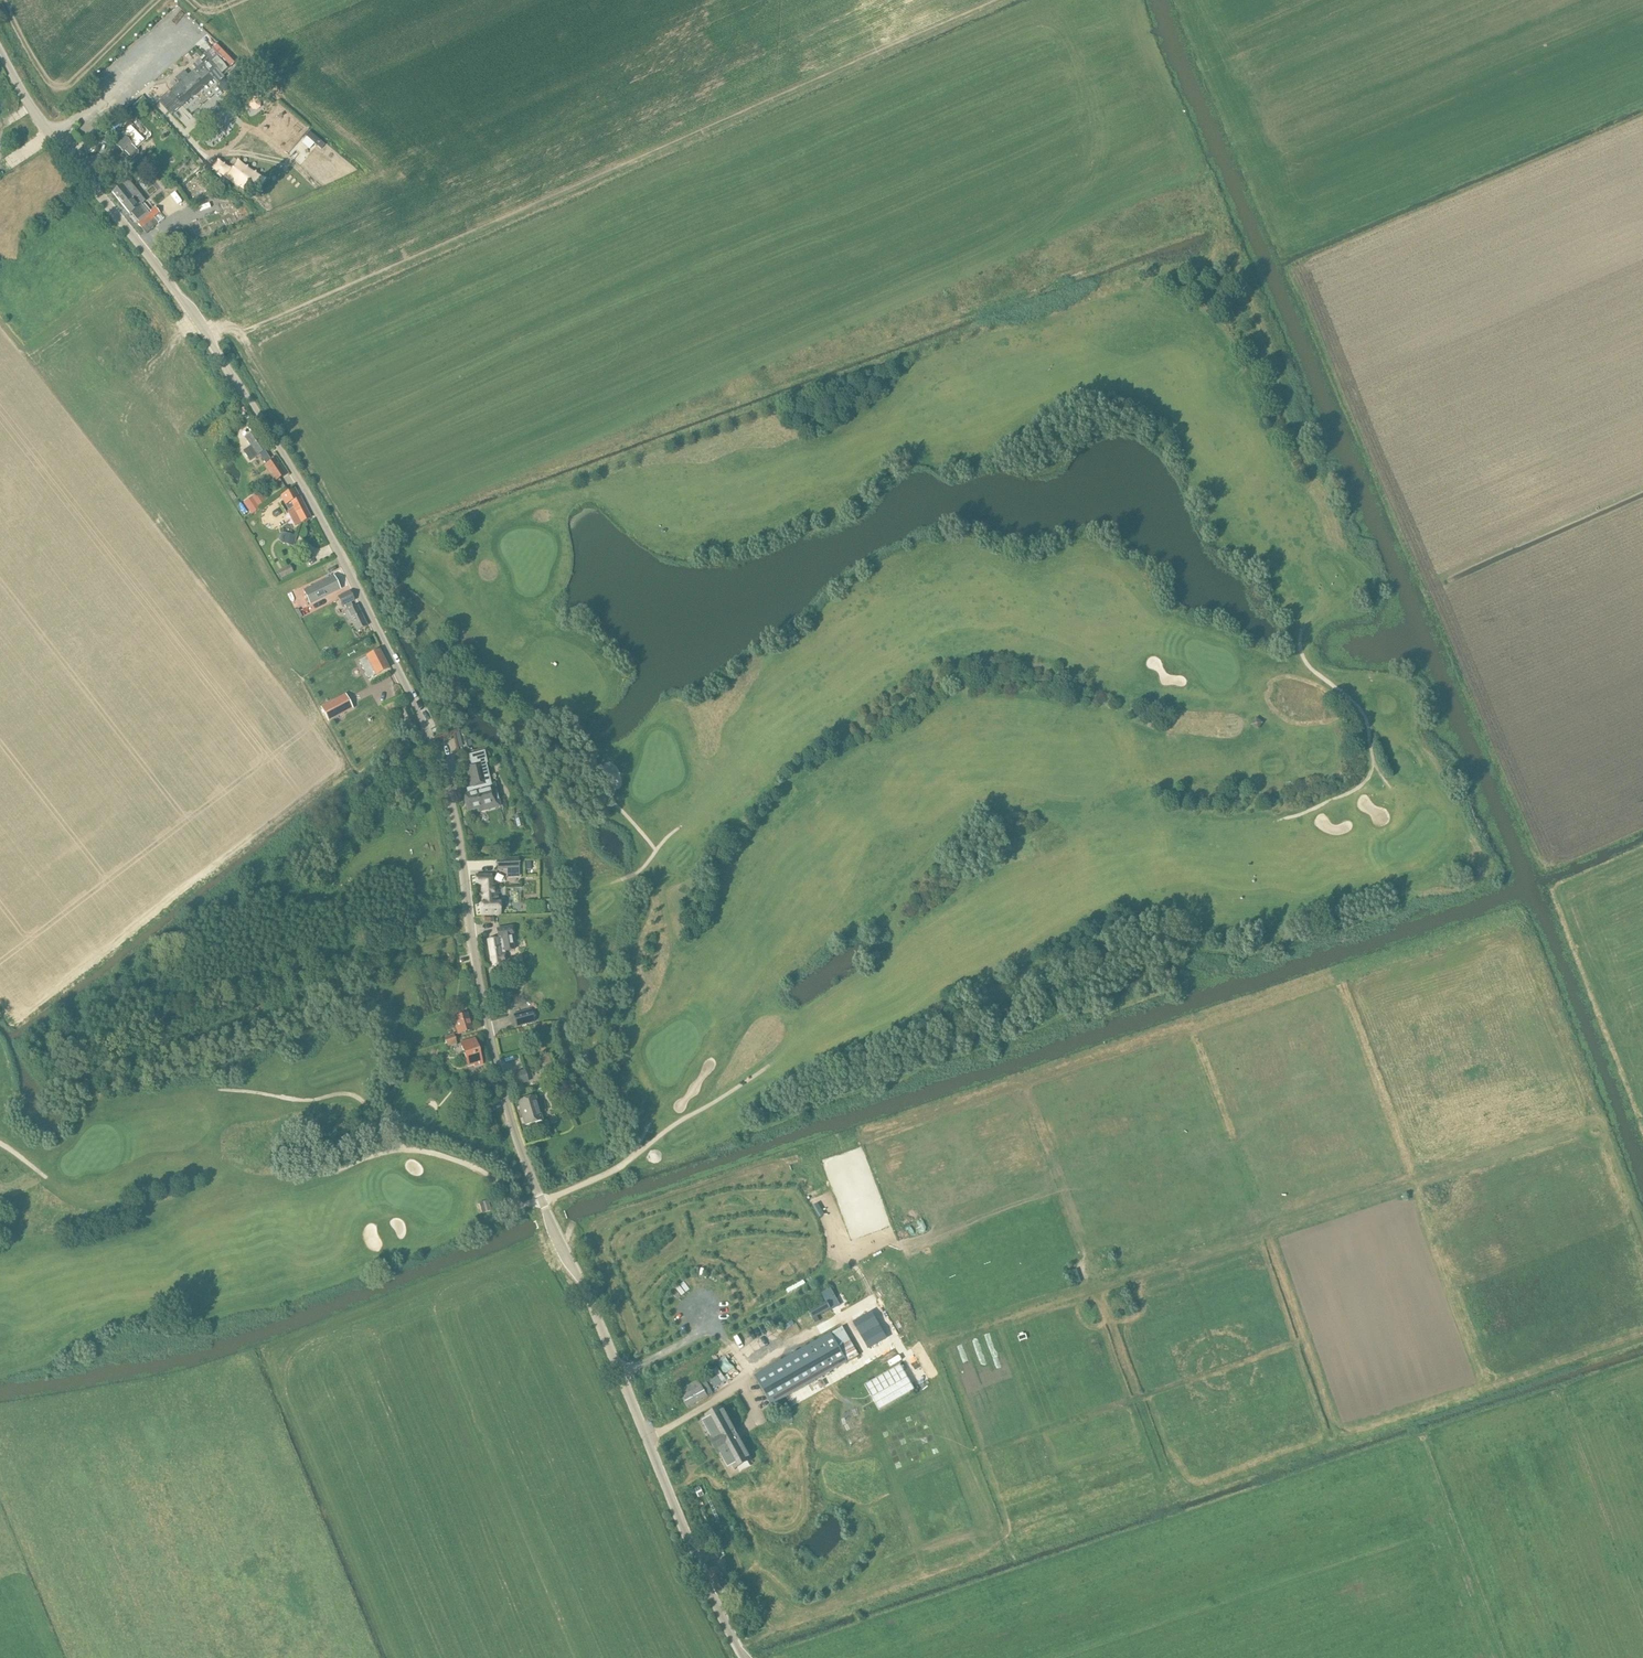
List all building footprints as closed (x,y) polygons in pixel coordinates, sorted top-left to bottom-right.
[(179,82),(170,89),(171,91),(175,96),(178,100),(177,101),(182,106),(213,79),(217,84),(225,77),(221,73),(227,69),(219,60),(214,65),(211,62),(208,58),(207,59),(204,56),(199,60),(202,63),(201,63),(196,68),(188,75),(184,70),(175,78),(179,82)] [(137,149),(146,141),(132,126),(123,134),(137,149)] [(270,139),(277,132),(273,128),(266,135),(270,139)] [(309,131),(305,136),(317,146),(321,141),(309,131)] [(121,133),(113,141),(117,145),(122,150),(122,151),(124,153),(129,158),(131,159),(133,159),(138,154),(138,151),(132,145),(130,143),(125,137),(125,138),(121,133)] [(287,152),(294,144),(286,137),(278,144),(287,152)] [(122,187),(121,185),(112,192),(130,214),(132,212),(137,208),(138,207),(127,193),(131,190),(127,184),(122,187)] [(137,208),(132,212),(139,221),(137,222),(146,233),(158,224),(154,218),(160,213),(156,207),(143,217),(137,208)] [(196,233),(215,229),(214,221),(195,224),(196,233)] [(250,446),(243,451),(250,461),(257,457),(258,459),(261,456),(266,464),(265,465),(264,465),(276,482),(277,481),(286,475),(275,459),(274,458),(271,461),(264,451),(267,449),(255,431),(246,437),(245,438),(250,446)] [(295,488),(285,493),(280,496),(285,504),(288,510),(293,507),(301,523),(311,517),(300,497),(299,497),(295,488)] [(259,492),(246,501),(254,513),(267,504),(259,492)] [(281,542),(294,546),(296,536),(284,532),(281,542)] [(281,578),(289,574),(286,568),(277,572),(281,578)] [(334,575),(302,590),(310,605),(341,590),(334,575)] [(289,595),(298,608),(307,602),(299,589),(289,595)] [(350,591),(340,596),(337,597),(342,607),(345,605),(347,610),(344,612),(349,621),(352,620),(357,630),(367,626),(357,605),(353,607),(351,602),(354,600),(350,591)] [(370,636),(360,642),(365,650),(374,644),(370,636)] [(369,655),(359,661),(363,670),(368,679),(379,673),(389,668),(379,650),(378,651),(369,655)] [(359,687),(364,699),(375,693),(369,681),(359,687)] [(345,694),(321,706),(329,721),(353,708),(345,694)] [(394,702),(398,710),(407,705),(403,697),(394,702)] [(408,707),(398,712),(407,733),(417,728),(408,707)] [(394,760),(403,753),(400,749),(391,756),(394,760)] [(467,792),(462,794),(467,812),(478,809),(500,803),(495,783),(491,784),(486,763),(488,763),(484,751),(469,755),(471,764),(465,765),(471,787),(466,788),(467,792)] [(609,765),(602,774),(617,788),(625,779),(609,765)] [(384,769),(379,773),(384,780),(390,777),(384,769)] [(396,796),(399,800),(407,794),(404,790),(396,796)] [(372,820),(379,813),(375,809),(368,816),(372,820)] [(311,845),(320,858),(326,854),(317,841),(311,845)] [(498,869),(518,868),(518,858),(497,859),(498,869)] [(306,860),(302,862),(308,870),(312,867),(306,860)] [(498,902),(497,885),(492,885),(492,874),(475,875),(476,886),(481,886),(482,903),(481,903),(481,915),(500,914),(500,902),(498,902)] [(498,938),(487,940),(491,960),(492,967),(504,965),(504,963),(508,963),(505,951),(514,949),(512,936),(513,935),(511,926),(508,927),(497,928),(498,938)] [(531,1011),(514,1015),(517,1026),(534,1022),(531,1011)] [(467,1013),(456,1016),(453,1017),(458,1034),(472,1030),(467,1013)] [(457,1043),(455,1038),(445,1041),(447,1046),(457,1043)] [(475,1038),(464,1042),(461,1043),(468,1066),(474,1064),(475,1066),(482,1063),(475,1038)] [(555,1063),(544,1067),(547,1078),(554,1076),(554,1074),(558,1073),(555,1063)] [(529,1081),(525,1070),(511,1073),(515,1085),(529,1081)] [(535,1096),(528,1098),(518,1101),(525,1125),(542,1120),(535,1096)] [(568,1172),(560,1176),(561,1176),(563,1182),(571,1179),(568,1172)] [(488,1202),(479,1204),(481,1208),(482,1212),(485,1211),(490,1210),(488,1202)] [(827,1302),(809,1312),(809,1313),(815,1323),(820,1321),(817,1316),(831,1309),(827,1302)] [(772,1405),(859,1356),(843,1327),(755,1376),(772,1405)] [(900,1364),(865,1385),(879,1410),(915,1390),(914,1389),(900,1364)] [(710,1379),(714,1388),(727,1382),(719,1365),(713,1368),(717,1376),(710,1379)] [(699,1381),(698,1380),(677,1392),(687,1407),(712,1392),(704,1378),(699,1381)] [(707,1419),(703,1422),(727,1465),(728,1468),(733,1466),(750,1457),(747,1452),(724,1410),(707,1419)] [(700,1487),(695,1489),(699,1498),(704,1495),(700,1487)] [(700,1552),(702,1558),(705,1564),(715,1559),(719,1557),(714,1546),(700,1552)] [(727,1589),(717,1567),(708,1571),(718,1593),(727,1589)] [(729,1593),(724,1596),(728,1603),(733,1601),(729,1593)]
